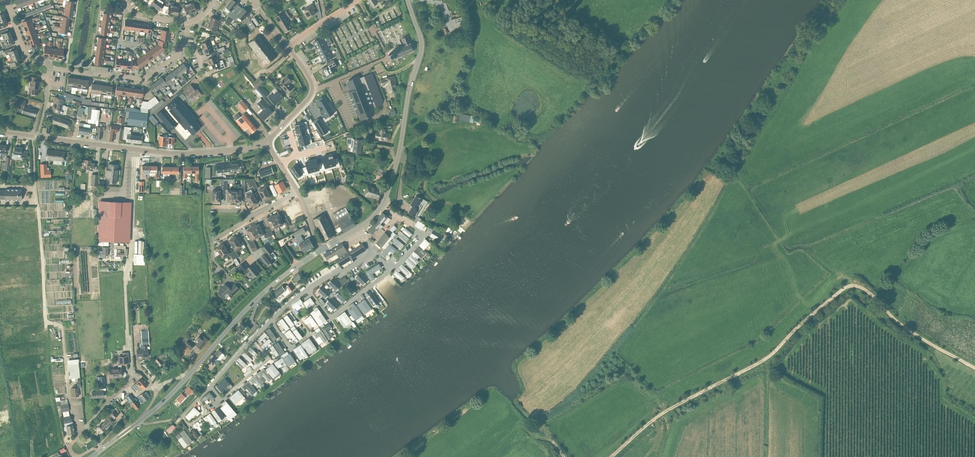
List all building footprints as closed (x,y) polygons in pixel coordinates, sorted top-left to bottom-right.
[(14,0),(17,8),(22,6),(20,0),(14,0)] [(163,14),(166,6),(164,5),(165,3),(161,0),(155,7),(160,10),(159,11),(161,13),(163,13),(162,14),(163,14)] [(237,4),(238,3),(234,0),(232,0),(226,7),(230,10),(227,14),(231,17),(240,6),(237,4)] [(168,6),(166,6),(163,14),(164,14),(167,15),(167,13),(173,14),(174,5),(174,2),(169,1),(169,4),(168,6)] [(193,2),(188,3),(191,12),(196,10),(196,11),(199,10),(197,3),(194,4),(193,2)] [(184,3),(181,4),(181,8),(182,17),(182,16),(184,16),(186,15),(186,14),(191,12),(188,3),(185,5),(184,3)] [(304,13),(305,14),(308,18),(316,14),(312,8),(314,7),(312,4),(304,9),(306,11),(304,13)] [(173,14),(178,15),(178,16),(180,16),(182,16),(182,17),(181,8),(179,8),(179,6),(174,5),(173,14)] [(235,21),(238,17),(243,20),(249,12),(244,8),(243,9),(240,6),(231,17),(235,21)] [(282,13),(276,17),(285,32),(292,28),(282,13)] [(218,19),(211,17),(209,22),(219,26),(221,21),(224,22),(225,20),(224,19),(220,16),(218,19)] [(259,21),(256,16),(254,18),(251,20),(252,20),(251,21),(248,17),(240,27),(241,27),(232,39),(233,40),(243,28),(242,28),(246,23),(250,30),(257,26),(255,23),(256,23),(257,25),(261,23),(260,20),(259,21)] [(33,18),(31,19),(22,22),(25,31),(34,27),(32,21),(34,20),(37,19),(37,17),(33,18)] [(213,32),(220,35),(221,32),(217,30),(219,26),(209,22),(207,27),(214,30),(213,32)] [(37,29),(41,28),(40,26),(36,27),(34,27),(25,31),(27,35),(36,32),(35,30),(37,29)] [(12,36),(11,33),(12,33),(11,31),(7,32),(6,29),(2,31),(0,32),(0,37),(2,36),(3,39),(12,36)] [(40,44),(39,41),(38,38),(44,36),(43,34),(37,37),(29,40),(30,44),(31,44),(32,47),(40,44)] [(3,48),(7,47),(12,45),(11,42),(14,41),(14,39),(13,39),(12,36),(3,39),(4,43),(2,44),(3,48)] [(211,41),(214,39),(213,36),(207,39),(208,41),(201,44),(203,49),(213,45),(211,41)] [(267,64),(272,60),(276,57),(259,36),(255,39),(249,43),(260,58),(261,57),(267,64)] [(402,38),(404,44),(404,45),(399,47),(398,47),(398,48),(392,50),(393,52),(395,57),(396,58),(402,55),(402,56),(403,56),(403,55),(408,53),(408,54),(409,53),(408,53),(414,50),(414,51),(415,51),(414,50),(415,48),(416,48),(416,47),(415,47),(414,45),(414,44),(413,44),(411,43),(411,42),(410,42),(407,36),(402,38)] [(324,37),(313,42),(317,49),(327,43),(324,37)] [(157,45),(163,51),(164,53),(166,52),(164,50),(166,49),(167,42),(159,41),(158,44),(157,45)] [(327,43),(317,49),(320,55),(330,50),(327,43)] [(213,54),(219,52),(216,44),(213,45),(203,49),(205,54),(212,52),(213,54)] [(157,45),(153,48),(158,54),(163,51),(157,45)] [(17,51),(18,51),(17,49),(14,50),(13,47),(4,50),(6,55),(9,54),(10,57),(18,54),(17,51)] [(158,54),(153,48),(149,51),(154,58),(158,54)] [(330,50),(320,55),(323,62),(333,57),(330,50)] [(149,51),(147,52),(145,54),(150,61),(154,58),(149,51)] [(208,60),(210,65),(219,61),(217,56),(220,55),(219,52),(213,54),(214,57),(208,60)] [(10,67),(14,65),(19,64),(18,60),(21,59),(20,57),(19,57),(18,54),(10,57),(11,61),(8,62),(10,67)] [(146,64),(150,61),(145,54),(140,57),(146,64)] [(142,67),(146,64),(140,57),(136,61),(140,68),(142,70),(143,69),(142,67)] [(132,68),(139,69),(140,68),(136,61),(133,60),(132,68)] [(226,67),(222,60),(219,61),(210,65),(212,70),(218,67),(219,70),(226,67)] [(325,78),(333,74),(331,70),(337,66),(334,60),(328,62),(330,65),(321,70),(323,74),(322,76),(323,78),(325,78)] [(186,70),(188,74),(190,72),(189,71),(192,69),(187,62),(184,64),(183,63),(179,66),(184,72),(186,70)] [(175,69),(182,78),(184,77),(181,73),(184,72),(179,66),(175,69)] [(182,78),(175,69),(171,72),(175,78),(178,77),(180,80),(182,78)] [(177,81),(175,78),(171,72),(167,75),(174,84),(176,83),(175,82),(177,81)] [(349,91),(358,115),(359,114),(362,120),(374,115),(372,109),(374,109),(374,108),(380,106),(383,101),(372,73),(363,77),(360,78),(357,77),(348,80),(347,83),(350,91),(349,91)] [(163,79),(166,83),(167,84),(169,83),(172,86),(174,84),(167,75),(166,77),(164,75),(162,77),(163,79)] [(389,93),(398,90),(396,80),(394,75),(381,80),(383,86),(386,85),(389,93)] [(29,94),(36,94),(38,94),(39,86),(40,86),(40,81),(36,81),(37,77),(29,76),(29,81),(31,81),(29,94)] [(284,79),(279,84),(283,88),(288,93),(293,88),(288,83),(291,81),(287,76),(284,79)] [(162,77),(158,80),(164,89),(166,87),(164,84),(166,83),(163,79),(162,77)] [(252,84),(256,88),(264,82),(260,77),(252,84)] [(158,80),(154,83),(158,89),(160,87),(162,90),(164,89),(158,80)] [(154,83),(149,86),(156,95),(158,94),(156,90),(158,89),(154,83)] [(190,85),(183,91),(188,97),(190,96),(195,101),(202,95),(197,89),(195,91),(190,85)] [(268,94),(260,85),(257,88),(264,97),(268,94)] [(272,94),(269,97),(272,101),(276,104),(279,101),(278,101),(283,96),(280,92),(278,91),(276,89),(273,92),(275,93),(273,95),(272,94)] [(73,98),(70,97),(66,96),(63,95),(59,94),(58,97),(54,97),(53,102),(62,104),(63,99),(72,101),(73,98)] [(12,96),(9,104),(20,108),(19,110),(19,112),(20,112),(22,113),(35,116),(36,110),(24,107),(26,101),(18,98),(12,96)] [(324,96),(316,101),(319,106),(322,111),(326,118),(335,113),(334,112),(336,111),(330,102),(329,102),(324,96)] [(174,127),(185,140),(188,136),(191,133),(192,135),(197,131),(201,127),(195,121),(197,120),(180,100),(179,102),(175,98),(157,114),(171,130),(174,127)] [(269,106),(262,99),(258,103),(264,110),(259,114),(264,120),(273,112),(268,106),(269,106)] [(238,106),(243,112),(248,107),(243,101),(238,106)] [(54,112),(63,115),(66,106),(62,105),(62,104),(53,102),(52,108),(55,109),(54,112)] [(88,123),(98,124),(100,110),(96,109),(96,107),(89,106),(87,119),(89,119),(88,123)] [(146,127),(148,113),(143,113),(143,111),(135,108),(126,107),(125,111),(129,112),(128,124),(146,127)] [(245,113),(241,116),(238,112),(233,117),(242,127),(244,130),(244,131),(248,128),(252,133),(258,128),(245,113)] [(460,113),(459,120),(464,121),(469,122),(473,123),(474,120),(474,117),(475,116),(471,115),(470,116),(460,113)] [(149,117),(154,124),(158,121),(153,114),(149,117)] [(51,122),(68,128),(70,121),(53,115),(51,122)] [(320,117),(313,122),(322,136),(329,131),(324,124),(320,117)] [(78,133),(89,135),(90,128),(83,127),(84,123),(80,123),(79,126),(78,133)] [(109,140),(114,141),(115,130),(117,131),(118,126),(112,125),(111,129),(109,140)] [(97,133),(96,138),(101,139),(102,130),(104,131),(105,128),(98,127),(97,133)] [(124,128),(122,138),(127,139),(126,141),(141,143),(142,138),(142,136),(139,136),(139,135),(136,135),(129,134),(130,129),(124,128)] [(383,140),(383,139),(387,140),(388,133),(385,133),(386,129),(380,128),(379,132),(376,131),(375,138),(379,138),(379,139),(383,140)] [(166,143),(174,144),(175,138),(167,137),(167,136),(159,136),(158,145),(166,146),(166,143)] [(354,139),(353,152),(361,153),(362,140),(354,139)] [(12,152),(11,158),(21,160),(21,157),(22,157),(27,158),(27,152),(22,151),(22,148),(14,147),(14,153),(12,152)] [(331,149),(325,151),(328,161),(334,159),(331,149)] [(64,151),(47,150),(46,159),(63,161),(64,151)] [(325,151),(318,153),(322,164),(328,161),(325,151)] [(315,154),(309,156),(312,166),(319,164),(315,154)] [(309,156),(303,158),(306,168),(312,166),(309,156)] [(84,159),(83,167),(90,168),(89,171),(93,171),(93,169),(94,169),(94,163),(90,163),(91,160),(84,159)] [(295,161),(289,165),(295,173),(301,170),(295,161)] [(231,171),(240,170),(240,171),(244,171),(243,162),(239,162),(230,163),(231,171)] [(47,163),(40,164),(41,178),(51,177),(51,170),(47,170),(47,163)] [(216,165),(217,170),(217,173),(218,173),(218,176),(222,175),(222,173),(226,173),(226,174),(226,177),(231,178),(231,175),(231,171),(230,163),(216,165)] [(261,177),(274,173),(271,166),(259,171),(261,177)] [(162,173),(166,173),(166,177),(166,180),(170,180),(170,177),(170,173),(170,167),(162,167),(162,173)] [(108,171),(106,182),(116,183),(117,174),(119,175),(120,170),(118,170),(112,169),(112,171),(108,171)] [(250,187),(253,186),(251,182),(254,180),(254,179),(246,179),(250,187)] [(213,190),(213,201),(215,201),(215,202),(219,202),(219,201),(220,201),(220,194),(224,194),(224,189),(224,186),(224,181),(221,181),(221,186),(221,188),(217,188),(217,190),(213,190)] [(282,181),(275,185),(279,192),(287,188),(285,184),(284,185),(282,181)] [(245,186),(238,186),(238,190),(235,190),(235,202),(238,202),(238,201),(241,201),(241,194),(245,194),(245,186)] [(379,189),(368,186),(366,196),(381,200),(384,188),(380,187),(379,189)] [(266,200),(269,198),(269,197),(270,196),(265,187),(259,190),(264,200),(265,199),(266,200)] [(5,199),(5,200),(16,200),(21,200),(21,189),(16,189),(5,189),(5,190),(0,190),(0,199),(5,199)] [(246,196),(251,206),(253,205),(253,206),(257,205),(256,204),(258,203),(253,193),(246,196)] [(409,212),(415,216),(419,209),(417,208),(423,199),(420,197),(419,196),(419,197),(416,195),(411,204),(413,206),(409,212)] [(128,242),(130,207),(130,202),(100,201),(98,241),(128,242)] [(290,217),(300,211),(297,204),(292,206),(290,207),(286,209),(289,215),(286,216),(289,221),(291,220),(290,217)] [(333,214),(340,226),(343,230),(344,232),(356,225),(346,207),(333,214)] [(386,215),(382,212),(376,220),(380,224),(381,223),(383,221),(387,224),(391,219),(389,217),(386,215)] [(278,226),(284,223),(279,214),(276,215),(276,214),(273,216),(278,226)] [(324,214),(313,219),(324,240),(335,235),(324,214)] [(271,226),(267,228),(270,236),(273,235),(271,230),(278,226),(273,216),(270,217),(270,218),(267,220),(271,226)] [(417,216),(414,221),(415,222),(416,223),(415,226),(422,230),(425,224),(420,221),(422,219),(421,218),(418,217),(417,216)] [(381,228),(383,225),(381,223),(380,224),(376,220),(368,230),(373,233),(379,226),(381,228)] [(262,231),(259,224),(256,225),(256,224),(253,226),(258,237),(264,234),(266,238),(270,236),(267,228),(262,231)] [(296,225),(291,229),(296,238),(306,232),(303,227),(299,229),(296,225)] [(247,230),(252,239),(253,239),(258,237),(253,226),(250,227),(250,228),(247,230)] [(405,228),(403,232),(410,238),(413,234),(405,228)] [(434,230),(430,236),(440,241),(443,236),(434,230)] [(400,231),(397,234),(407,242),(410,239),(400,231)] [(12,234),(12,242),(12,246),(25,245),(25,237),(27,237),(27,234),(25,234),(17,234),(17,232),(14,232),(14,234),(12,234)] [(391,236),(385,232),(377,242),(382,247),(391,236)] [(235,249),(232,251),(236,258),(239,256),(237,252),(243,248),(241,246),(236,236),(234,237),(234,236),(230,238),(231,239),(229,240),(235,249)] [(395,237),(392,241),(402,249),(404,245),(395,237)] [(304,241),(309,250),(315,247),(310,238),(304,241)] [(425,239),(419,245),(424,250),(430,243),(425,239)] [(144,257),(144,240),(135,240),(135,256),(144,257)] [(304,241),(299,244),(304,253),(309,250),(304,241)] [(339,257),(348,252),(342,243),(324,254),(327,259),(337,253),(339,257)] [(389,243),(380,255),(384,258),(390,250),(393,253),(394,253),(397,250),(389,243)] [(217,248),(223,257),(224,259),(231,255),(233,260),(236,258),(232,251),(229,253),(224,244),(222,245),(221,244),(218,246),(218,247),(217,248)] [(266,253),(261,257),(263,260),(264,260),(268,265),(275,260),(270,253),(273,251),(267,244),(262,248),(266,253)] [(352,258),(362,252),(366,249),(362,244),(349,252),(352,258)] [(416,249),(414,251),(422,258),(424,256),(427,252),(422,248),(421,249),(418,246),(417,248),(416,249)] [(348,252),(339,257),(336,259),(340,265),(352,258),(349,252),(348,252)] [(411,255),(408,258),(416,265),(419,262),(411,255)] [(408,259),(404,262),(413,269),(416,266),(408,259)] [(26,260),(13,261),(14,264),(14,272),(16,272),(16,274),(19,274),(19,272),(27,271),(29,271),(28,268),(27,268),(26,260)] [(256,266),(253,263),(248,267),(244,262),(238,266),(245,274),(248,272),(253,278),(260,273),(255,267),(256,266)] [(379,263),(365,272),(371,281),(376,278),(372,273),(382,268),(379,263)] [(402,265),(399,268),(407,275),(409,272),(402,265)] [(396,271),(393,274),(401,281),(404,278),(396,271)] [(297,281),(302,278),(299,272),(294,276),(297,281)] [(360,272),(355,277),(363,284),(368,279),(360,272)] [(345,276),(340,280),(343,285),(350,281),(348,278),(347,279),(345,276)] [(333,278),(328,283),(336,290),(340,285),(333,278)] [(351,281),(346,286),(352,293),(358,289),(351,281)] [(229,293),(232,296),(239,289),(234,284),(230,288),(225,284),(222,286),(223,287),(218,292),(224,298),(229,293)] [(294,288),(290,284),(284,288),(282,285),(272,294),(276,299),(283,293),(286,296),(291,291),(294,288)] [(323,285),(318,290),(325,298),(330,293),(323,285)] [(344,303),(350,297),(341,289),(336,295),(344,303)] [(373,293),(367,297),(373,306),(379,302),(373,293)] [(310,297),(303,302),(308,308),(315,303),(310,297)] [(305,306),(303,302),(300,298),(292,305),(295,308),(300,304),(303,307),(305,306)] [(331,298),(326,303),(333,310),(338,305),(331,298)] [(365,299),(357,304),(364,314),(372,308),(365,299)] [(22,300),(17,301),(18,306),(19,310),(22,310),(25,309),(25,312),(29,311),(27,305),(24,305),(22,300)] [(356,305),(348,310),(356,320),(359,318),(362,315),(363,315),(356,305)] [(314,310),(311,312),(320,325),(324,323),(319,316),(319,315),(322,313),(319,309),(316,312),(314,310)] [(345,311),(337,317),(339,320),(341,319),(346,325),(352,321),(345,311)] [(287,315),(283,318),(291,328),(295,325),(287,315)] [(311,315),(303,320),(306,324),(309,322),(312,326),(316,323),(311,315)] [(282,319),(279,322),(286,332),(290,329),(282,319)] [(236,327),(239,330),(238,331),(243,336),(250,328),(242,321),(236,327)] [(325,326),(322,328),(329,339),(333,336),(329,329),(332,327),(329,323),(325,326)] [(269,328),(266,330),(273,341),(276,339),(273,333),(269,328)] [(290,329),(284,333),(288,338),(291,336),(293,340),(296,338),(290,329)] [(296,329),(292,332),(299,341),(303,339),(296,329)] [(143,349),(137,349),(137,356),(144,356),(144,357),(148,357),(148,352),(147,349),(147,348),(147,344),(149,344),(148,330),(142,331),(142,333),(141,333),(142,344),(140,344),(140,349),(143,348),(143,349)] [(321,330),(313,334),(316,339),(320,336),(324,343),(328,340),(321,330)] [(257,340),(260,342),(267,334),(265,332),(257,340)] [(196,344),(198,346),(202,349),(209,340),(201,333),(196,339),(199,341),(196,344)] [(191,349),(195,345),(188,339),(189,338),(187,335),(182,341),(191,349)] [(309,337),(302,343),(305,348),(308,345),(312,351),(317,348),(309,337)] [(269,338),(261,346),(264,349),(272,341),(269,338)] [(278,342),(274,345),(280,355),(285,352),(278,342)] [(301,344),(293,349),(296,353),(299,350),(304,357),(308,355),(301,344)] [(271,347),(276,356),(280,354),(274,345),(271,347)] [(247,349),(255,356),(258,354),(250,346),(247,349)] [(217,364),(225,355),(219,349),(211,359),(214,362),(217,364)] [(115,368),(109,369),(109,373),(109,378),(115,377),(120,377),(120,373),(122,372),(121,367),(122,367),(122,364),(128,364),(127,355),(129,355),(128,352),(125,352),(122,353),(122,355),(118,356),(119,364),(118,364),(118,367),(115,367),(115,368)] [(253,359),(245,352),(242,354),(250,362),(253,359)] [(289,354),(283,357),(288,366),(295,361),(290,353),(289,354)] [(154,360),(160,366),(163,363),(158,357),(154,360)] [(247,365),(239,357),(237,360),(245,367),(247,365)] [(282,358),(274,364),(277,367),(285,362),(282,358)] [(79,359),(68,359),(69,378),(80,378),(79,359)] [(254,369),(263,362),(260,359),(252,366),(254,369)] [(272,363),(266,368),(273,377),(280,371),(272,363)] [(248,370),(244,374),(246,376),(253,370),(250,366),(246,369),(248,370)] [(264,368),(257,374),(260,378),(263,375),(267,379),(269,381),(272,378),(267,372),(264,368)] [(256,375),(249,380),(252,384),(254,382),(256,381),(257,383),(261,387),(264,385),(259,379),(256,375)] [(104,376),(97,377),(97,386),(100,385),(100,390),(96,390),(96,391),(92,392),(93,398),(103,397),(103,388),(105,388),(104,376)] [(137,382),(131,387),(133,389),(135,392),(141,387),(143,389),(148,385),(145,381),(141,378),(137,382)] [(226,387),(229,384),(225,379),(221,382),(218,385),(220,388),(222,390),(226,387)] [(73,387),(71,387),(71,391),(72,396),(79,396),(78,391),(78,387),(81,387),(80,383),(80,380),(77,381),(77,384),(77,385),(73,386),(73,387)] [(248,381),(242,387),(245,390),(247,388),(252,395),(257,391),(252,385),(248,381)] [(194,391),(192,389),(189,387),(183,393),(182,393),(177,399),(181,402),(189,392),(192,394),(194,391)] [(239,389),(230,397),(236,404),(244,396),(239,389)] [(150,397),(146,392),(145,393),(144,392),(137,397),(142,403),(150,397)] [(209,392),(202,399),(204,401),(209,397),(211,400),(212,400),(214,399),(215,398),(209,392)] [(131,394),(126,397),(136,410),(140,406),(131,394)] [(57,401),(56,401),(57,406),(58,406),(59,406),(60,406),(61,409),(69,408),(68,404),(67,399),(60,400),(59,401),(57,401)] [(224,405),(221,407),(227,415),(228,416),(234,410),(227,402),(224,405)] [(40,408),(34,410),(35,415),(37,419),(40,419),(42,418),(41,412),(44,411),(42,405),(39,405),(40,408)] [(194,407),(186,416),(189,420),(195,413),(198,416),(201,412),(194,407)] [(218,408),(212,412),(219,421),(224,417),(218,408)] [(28,409),(24,410),(26,416),(29,415),(31,421),(34,420),(37,419),(35,415),(34,410),(31,411),(28,411),(28,409)] [(20,414),(14,415),(15,420),(17,425),(19,424),(22,424),(20,417),(24,416),(22,410),(19,411),(20,414)] [(210,413),(207,415),(209,418),(210,420),(213,424),(216,421),(213,417),(210,413)] [(6,415),(4,415),(5,418),(6,421),(9,420),(11,427),(17,425),(15,420),(14,415),(8,417),(7,414),(6,415)] [(64,423),(65,426),(64,427),(64,430),(66,431),(67,430),(68,434),(70,434),(74,433),(73,425),(72,425),(70,416),(63,417),(64,423)] [(114,422),(109,416),(105,419),(106,420),(101,424),(97,427),(101,433),(106,429),(105,428),(109,424),(110,425),(114,422)] [(194,425),(193,425),(195,428),(196,428),(198,427),(200,430),(203,428),(201,426),(205,423),(203,421),(200,424),(198,422),(194,425)] [(170,433),(176,427),(172,424),(166,430),(170,433)] [(194,429),(191,431),(196,439),(199,436),(194,429)] [(184,430),(176,436),(179,439),(182,437),(188,444),(188,445),(193,441),(187,434),(184,430)]
